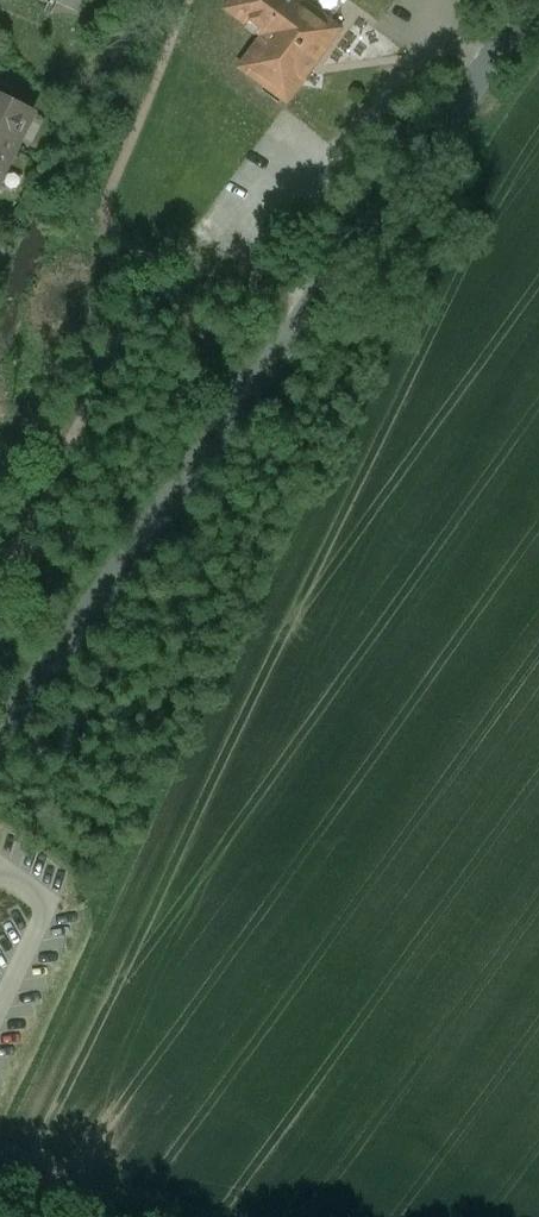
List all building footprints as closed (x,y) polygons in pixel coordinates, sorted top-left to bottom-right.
[(78,11),(83,0),(54,0),(78,11)] [(284,0),(240,0),(233,9),(269,36),(249,64),(288,92),(331,34),(284,0)] [(33,113),(0,97),(0,179),(33,113)]
